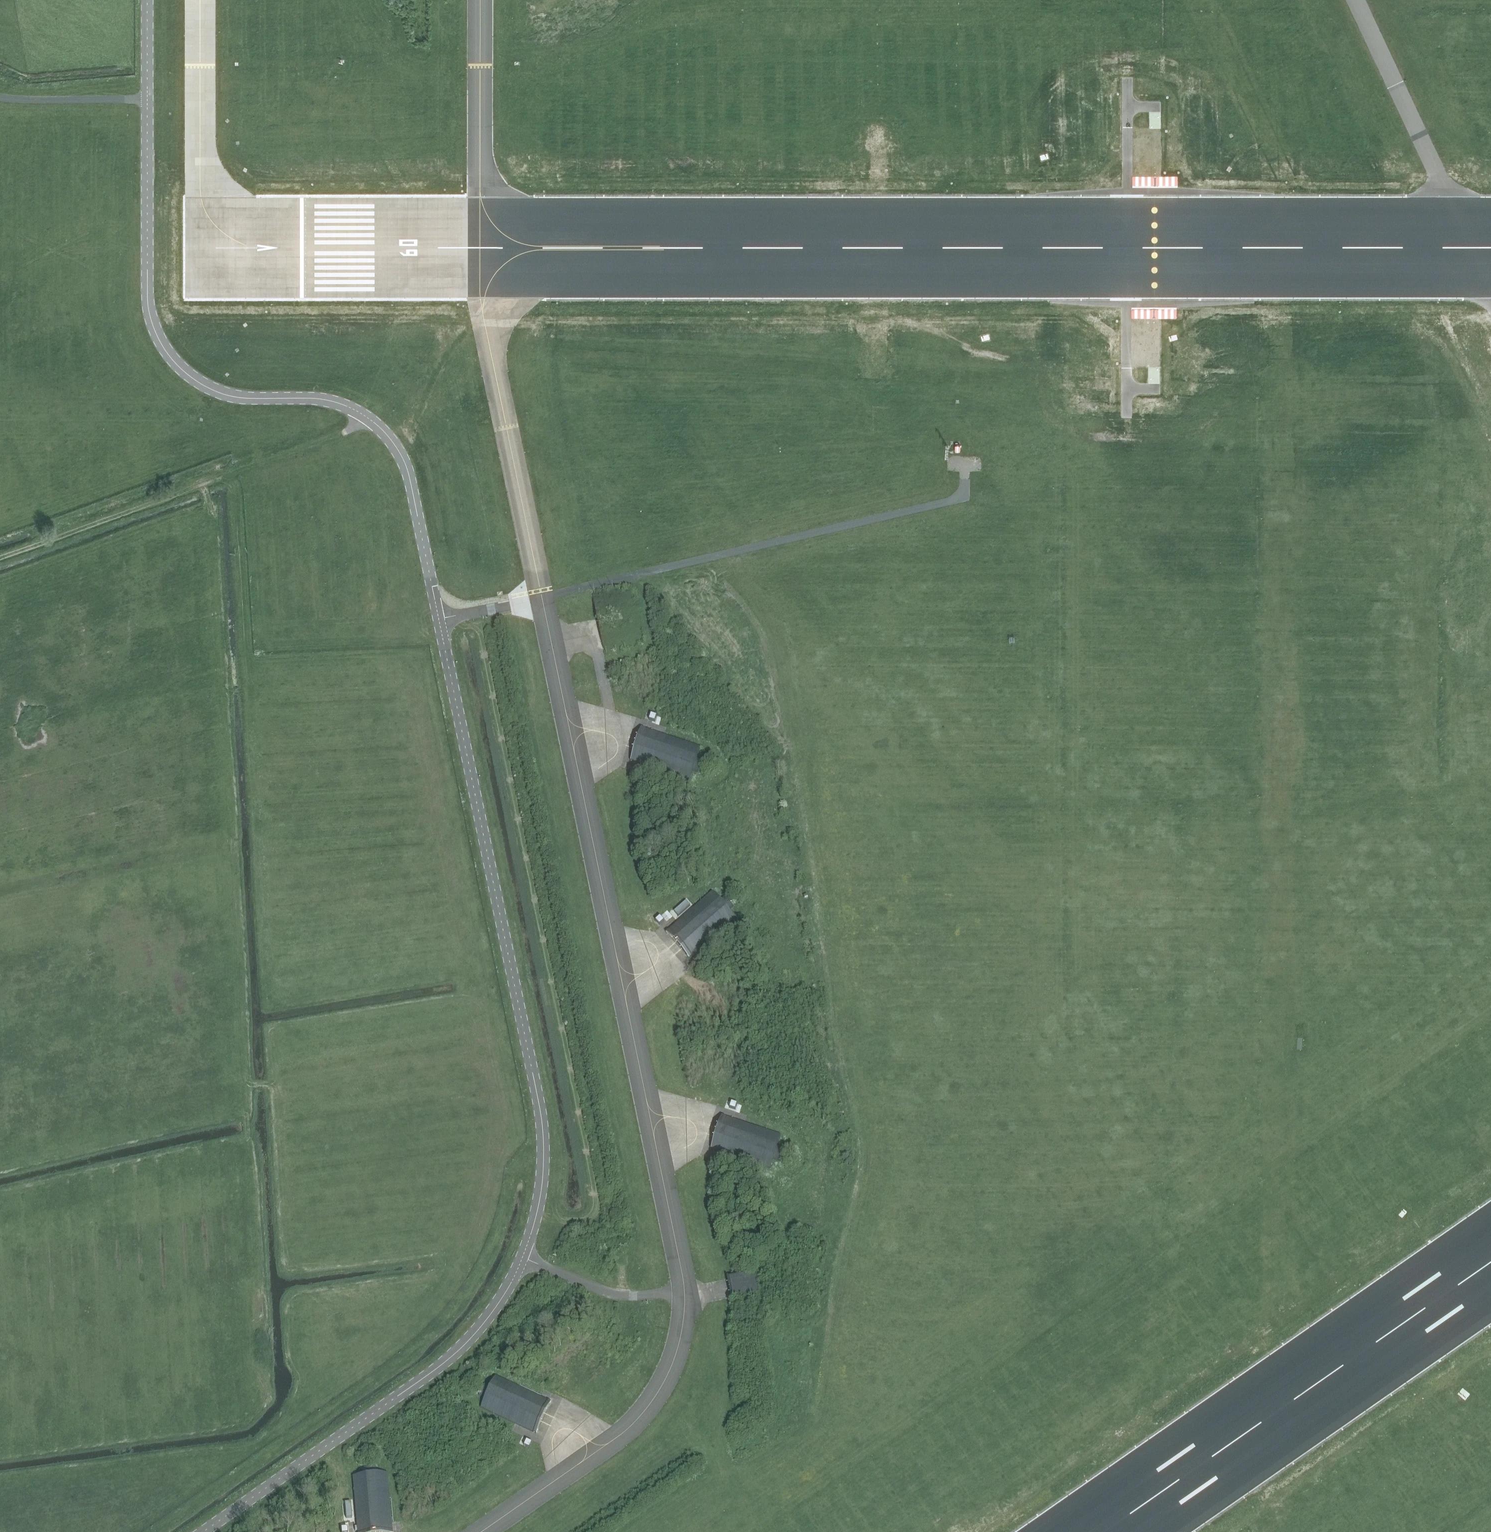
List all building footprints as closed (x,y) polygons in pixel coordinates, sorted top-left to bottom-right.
[(630,761),(641,764),(644,765),(643,767),(646,767),(646,766),(689,780),(692,770),(699,772),(703,758),(697,756),(700,747),(664,735),(641,727),(630,761)] [(712,891),(684,916),(666,932),(689,959),(698,951),(700,949),(701,950),(703,949),(702,948),(735,918),(729,911),(734,906),(724,895),(719,899),(712,891)] [(686,901),(674,912),(678,916),(690,905),(686,901)] [(660,916),(655,920),(656,921),(660,925),(664,921),(660,916)] [(711,1149),(722,1153),(725,1154),(724,1155),(727,1156),(727,1154),(769,1168),(773,1159),(779,1161),(784,1147),(777,1145),(780,1135),(744,1123),(722,1115),(711,1149)] [(731,1298),(731,1300),(733,1300),(733,1298),(759,1293),(755,1272),(736,1276),(729,1278),(728,1277),(727,1277),(727,1279),(731,1298)] [(480,1407),(514,1424),(536,1434),(551,1402),(540,1397),(538,1396),(539,1395),(536,1394),(536,1395),(495,1376),(491,1385),(485,1382),(478,1395),(484,1399),(480,1407)] [(527,1440),(524,1445),(529,1448),(532,1442),(527,1440)] [(355,1513),(355,1514),(357,1531),(392,1531),(391,1522),(391,1520),(393,1519),(392,1517),(391,1517),(387,1473),(377,1473),(376,1467),(362,1468),(362,1475),(352,1476),(355,1513)]
